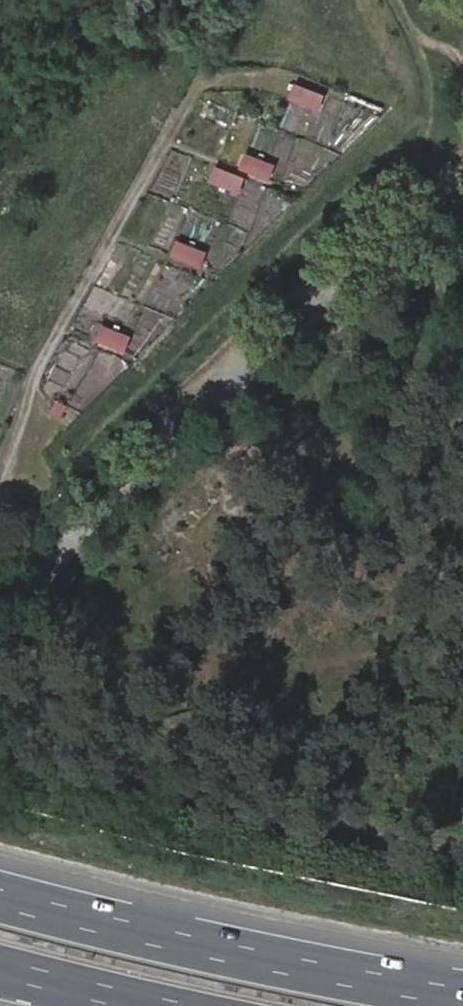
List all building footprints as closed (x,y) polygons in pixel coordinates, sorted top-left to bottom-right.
[(238,164),(266,175),(272,160),(244,149),(238,164)] [(214,164),(209,176),(237,188),(242,176),(214,164)]
